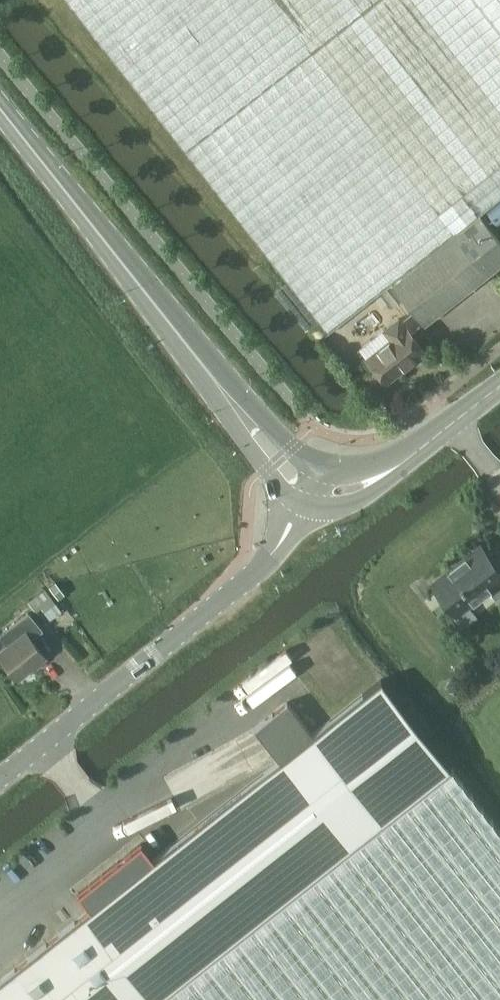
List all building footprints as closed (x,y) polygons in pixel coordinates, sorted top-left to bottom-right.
[(499,195),(499,46),(465,0),(66,0),(328,332),(499,195)] [(499,46),(499,0),(466,0),(499,46)] [(480,213),(392,282),(425,324),(499,264),(499,239),(480,213)] [(392,284),(382,292),(394,306),(404,299),(392,284)] [(389,337),(366,355),(386,381),(425,351),(398,316),(382,328),(389,337)] [(497,567),(480,547),(433,585),(458,615),(489,589),(496,598),(499,595),(499,565),(497,567)] [(55,581),(48,586),(58,600),(65,594),(55,581)] [(62,611),(46,589),(33,598),(49,620),(62,611)] [(0,649),(0,655),(19,678),(46,657),(32,639),(43,630),(29,612),(0,634),(0,636),(6,644),(0,649)] [(0,979),(0,999),(158,999),(451,768),(381,679),(311,734),(286,702),(254,727),(279,759),(153,859),(141,843),(78,893),(90,908),(0,979)] [(451,768),(158,999),(499,999),(499,830),(451,768)]
